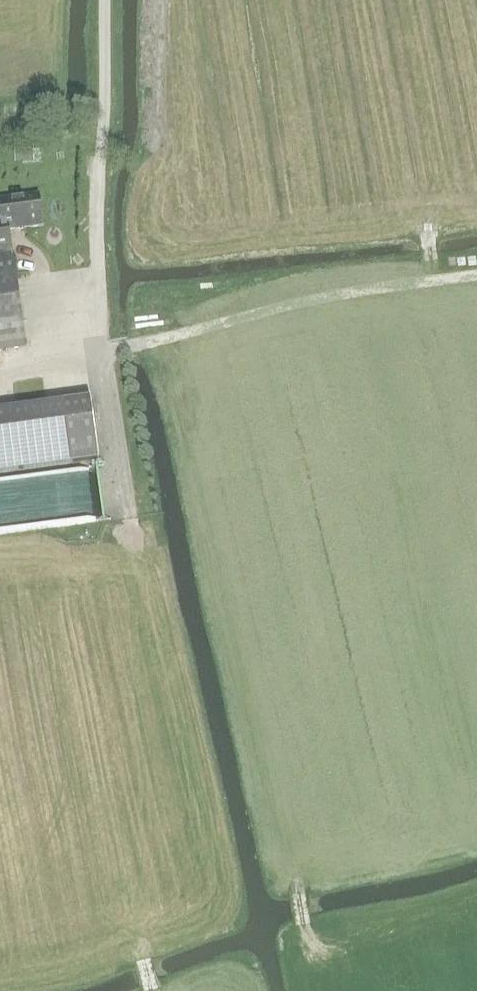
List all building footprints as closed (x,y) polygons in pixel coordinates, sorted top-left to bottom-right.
[(25,348),(9,232),(43,227),(39,193),(0,198),(0,351),(25,348)] [(91,399),(0,411),(0,471),(99,458),(91,399)]
